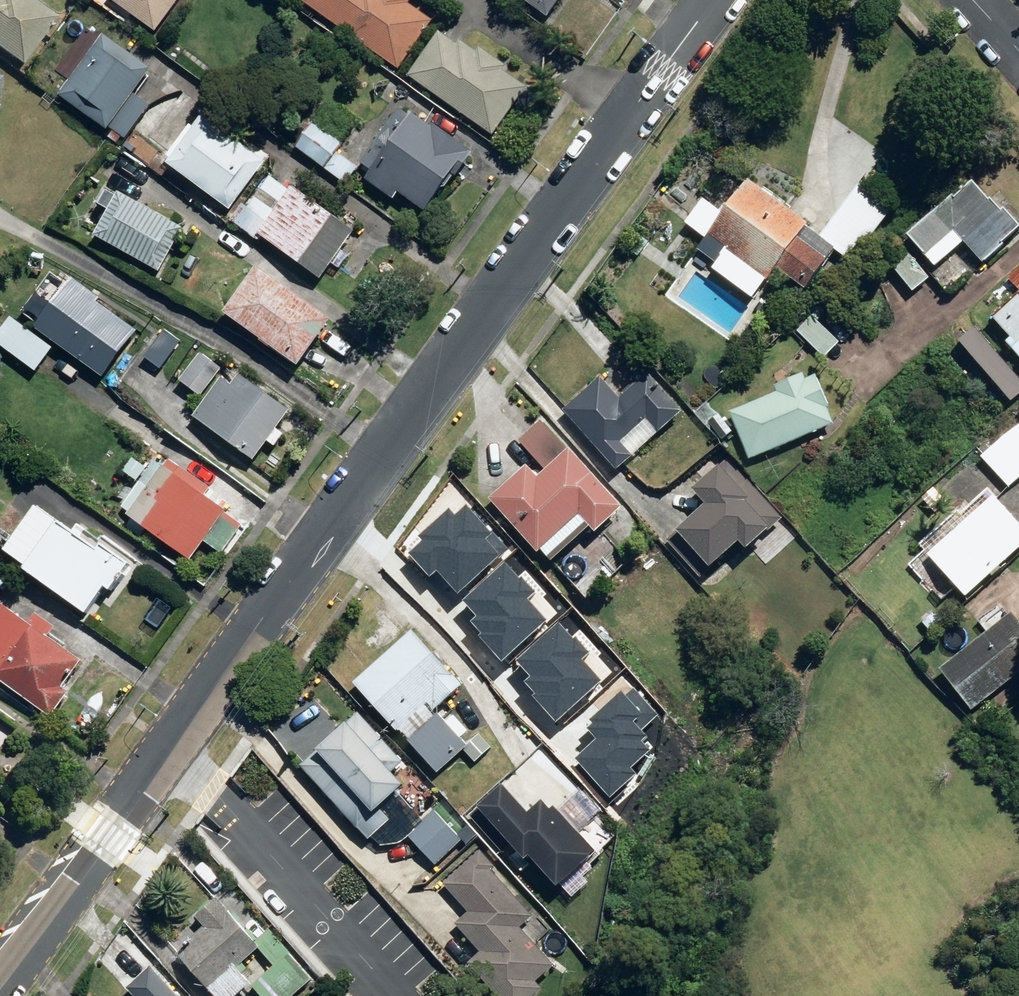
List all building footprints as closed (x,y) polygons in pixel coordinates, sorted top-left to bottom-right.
[(22,68),(58,19),(31,0),(0,0),(0,52),(22,68)] [(181,0),(107,0),(107,1),(156,36),(181,0)] [(399,71),(432,23),(409,7),(412,2),(409,0),(295,0),(399,71)] [(548,22),(564,0),(517,0),(548,22)] [(439,35),(408,79),(493,138),(527,90),(504,74),(507,70),(479,50),(476,54),(459,42),(455,47),(439,35)] [(153,76),(103,39),(58,98),(122,146),(150,109),(136,98),(153,76)] [(457,183),(474,159),(412,117),(410,120),(399,113),(361,167),(372,175),(366,184),(393,202),(397,197),(426,217),(452,180),(457,183)] [(263,167),(202,122),(196,131),(190,126),(164,161),(170,166),(167,171),(228,215),(259,172),(263,167)] [(343,147),(313,126),(295,151),(325,172),(337,155),(343,147)] [(325,172),(346,186),(358,169),(337,155),(325,172)] [(255,242),(289,194),(259,172),(228,215),(224,220),(255,242)] [(796,241),(807,227),(746,181),(695,248),(715,263),(725,250),(766,281),(774,269),(805,293),(827,264),(796,241)] [(999,215),(972,184),(954,199),(952,197),(905,238),(933,270),(963,243),(982,264),(1001,248),(999,246),(1017,230),(1002,212),(999,215)] [(889,211),(856,187),(819,238),(852,262),(889,211)] [(343,253),(355,236),(292,190),(257,238),(320,284),(333,267),(339,271),(349,258),(343,253)] [(118,197),(94,242),(160,277),(184,233),(118,197)] [(913,293),(929,279),(900,244),(883,258),(913,293)] [(1007,279),(1018,292),(1018,267),(1007,279)] [(257,272),(223,319),(298,372),(332,324),(257,272)] [(73,280),(36,333),(103,380),(137,333),(97,304),(101,300),(73,280)] [(991,318),(1009,338),(1004,343),(1018,360),(1018,294),(991,318)] [(839,344),(809,315),(794,331),(824,359),(839,344)] [(10,321),(0,335),(0,350),(36,375),(53,351),(10,321)] [(181,345),(164,332),(143,360),(160,373),(181,345)] [(201,400),(222,372),(200,356),(180,384),(201,400)] [(728,413),(748,462),(833,426),(827,410),(829,409),(815,375),(805,379),(803,375),(788,382),(783,369),(774,373),(777,381),(777,382),(778,386),(773,388),(775,393),(728,413)] [(562,412),(615,472),(681,414),(647,375),(619,400),(600,379),(562,412)] [(221,381),(192,420),(253,465),(290,415),(239,379),(232,389),(221,381)] [(621,509),(568,449),(566,451),(540,422),(518,442),(544,471),(542,471),(541,471),(540,471),(537,470),(536,470),(533,470),(532,471),(530,471),(525,466),(487,500),(537,555),(539,553),(550,564),(589,529),(593,534),(621,509)] [(1018,481),(1018,424),(981,459),(1010,490),(1018,481)] [(225,516),(204,500),(210,492),(171,464),(169,467),(158,459),(122,510),(132,517),(128,522),(189,566),(204,545),(225,516)] [(767,533),(782,520),(728,459),(691,492),(704,507),(675,533),(708,571),(737,545),(744,552),(766,533),(767,533)] [(145,471),(131,461),(122,474),(136,484),(145,471)] [(994,497),(928,554),(965,597),(1018,550),(1018,526),(994,497)] [(435,568),(456,592),(506,549),(468,505),(455,516),(450,510),(420,536),(424,541),(409,554),(428,575),(435,568)] [(35,513),(5,559),(25,572),(22,576),(85,619),(104,591),(110,595),(131,564),(105,547),(102,552),(61,525),(58,529),(35,513)] [(221,557),(242,528),(225,516),(204,545),(221,557)] [(531,593),(504,562),(462,598),(478,616),(473,621),(482,632),(479,635),(501,660),(546,621),(525,598),(531,593)] [(0,614),(0,685),(51,721),(69,696),(63,691),(81,666),(47,642),(55,631),(35,617),(27,628),(2,611),(0,614)] [(1010,615),(939,669),(971,710),(1018,674),(1018,627),(1010,615)] [(586,654),(559,623),(517,660),(533,678),(527,683),(537,694),(533,697),(555,722),(600,683),(580,660),(586,654)] [(411,632),(353,684),(436,776),(466,748),(459,740),(468,733),(452,716),(444,723),(434,712),(461,688),(411,632)] [(624,698),(620,692),(590,718),(595,724),(589,729),(598,739),(576,757),(609,795),(635,773),(629,766),(647,750),(639,740),(645,736),(640,730),(656,716),(634,689),(624,698)] [(355,713),(297,767),(368,842),(409,804),(396,790),(399,787),(388,775),(401,762),(355,713)] [(526,816),(500,787),(468,816),(480,829),(487,822),(523,862),(527,859),(555,890),(594,856),(553,810),(549,814),(540,804),(526,816)] [(433,868),(462,841),(433,811),(405,838),(433,868)] [(442,886),(467,914),(454,925),(479,954),(467,964),(495,995),(535,995),(542,990),(536,983),(553,968),(518,928),(531,917),(490,871),(493,868),(479,853),(442,886)] [(175,953),(206,990),(234,967),(257,947),(253,944),(216,900),(195,917),(204,928),(175,953)] [(269,930),(253,944),(257,947),(273,967),(250,986),(258,995),(291,995),(311,979),(269,930)] [(211,995),(238,995),(250,986),(234,967),(206,990),(211,995)] [(149,968),(125,990),(131,995),(176,995),(149,968)]
